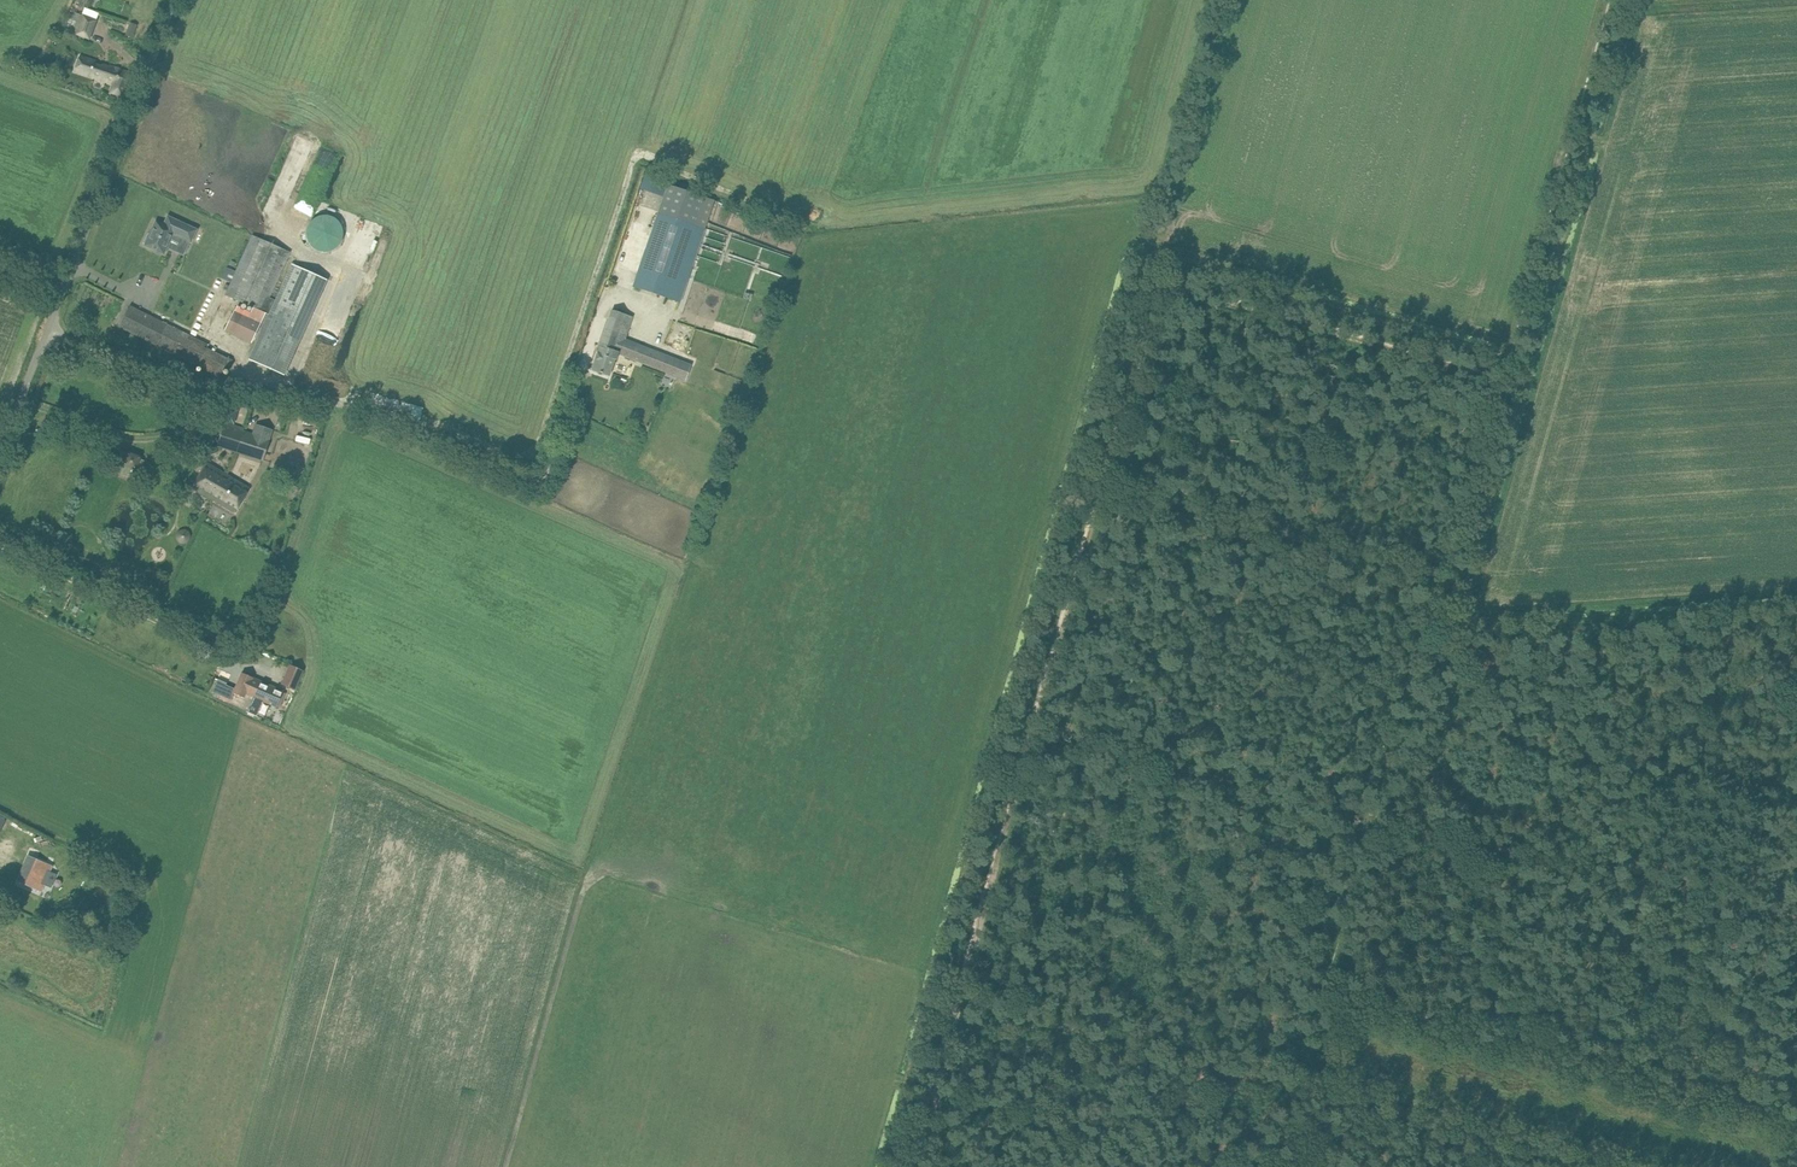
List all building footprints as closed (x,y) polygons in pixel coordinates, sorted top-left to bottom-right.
[(68,31),(89,38),(96,20),(80,14),(78,21),(73,19),(68,31)] [(130,23),(125,35),(132,37),(137,25),(130,23)] [(75,69),(113,83),(110,92),(122,96),(130,72),(109,65),(109,66),(102,63),(102,65),(95,63),(96,60),(81,54),(75,69)] [(714,199),(668,184),(634,287),(679,302),(714,199)] [(302,221),(310,253),(342,246),(334,214),(302,221)] [(146,244),(145,245),(164,255),(172,239),(188,247),(190,243),(191,244),(197,231),(169,217),(165,226),(157,222),(151,234),(149,233),(144,243),(146,244)] [(365,222),(357,242),(367,245),(374,225),(365,222)] [(231,282),(225,294),(270,314),(249,360),(283,376),(327,279),(293,264),(276,300),(269,297),(290,252),(252,235),(235,270),(227,267),(222,278),(231,282)] [(208,345),(129,305),(119,326),(219,377),(229,356),(208,345)] [(612,310),(592,370),(609,375),(614,359),(616,360),(618,353),(684,381),(690,367),(624,339),(631,316),(612,310)] [(663,373),(659,383),(670,388),(675,378),(663,373)] [(218,445),(217,446),(237,452),(237,451),(244,431),(245,428),(225,421),(224,424),(222,428),(218,443),(218,445)] [(253,434),(244,431),(237,451),(262,459),(272,430),(256,425),(253,434)] [(122,451),(116,467),(140,476),(146,460),(122,451)] [(212,500),(228,475),(206,462),(191,488),(212,500)] [(212,500),(234,512),(238,505),(249,487),(228,475),(212,500)] [(281,683),(295,689),(303,671),(289,665),(281,683)] [(233,693),(244,698),(246,693),(253,696),(260,681),(242,672),(235,689),(226,685),(227,683),(218,679),(212,691),(230,700),(233,693)] [(283,690),(260,681),(253,696),(276,706),(283,690)] [(16,880),(34,888),(38,877),(45,880),(49,870),(42,867),(45,862),(27,855),(16,880)]
